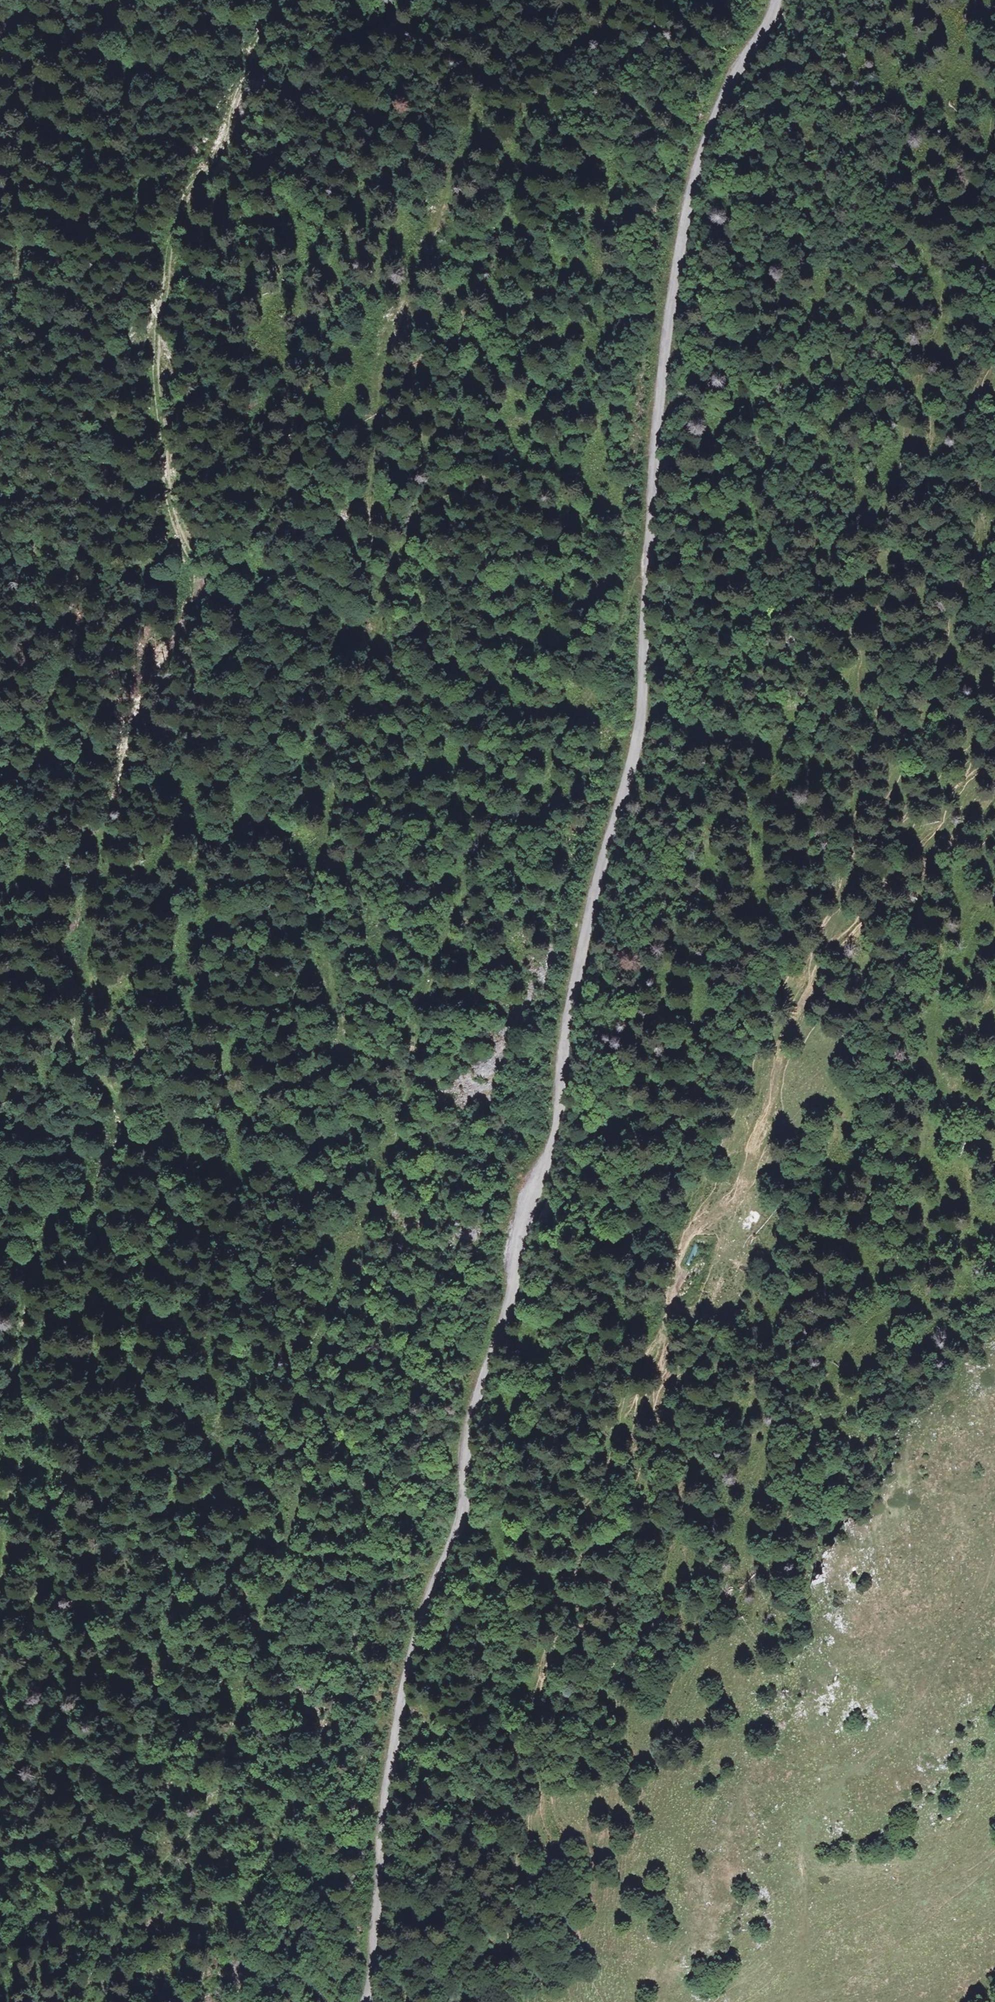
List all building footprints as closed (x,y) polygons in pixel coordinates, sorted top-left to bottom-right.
[(694,1244),(685,1265),(691,1267),(699,1246),(694,1244)]
